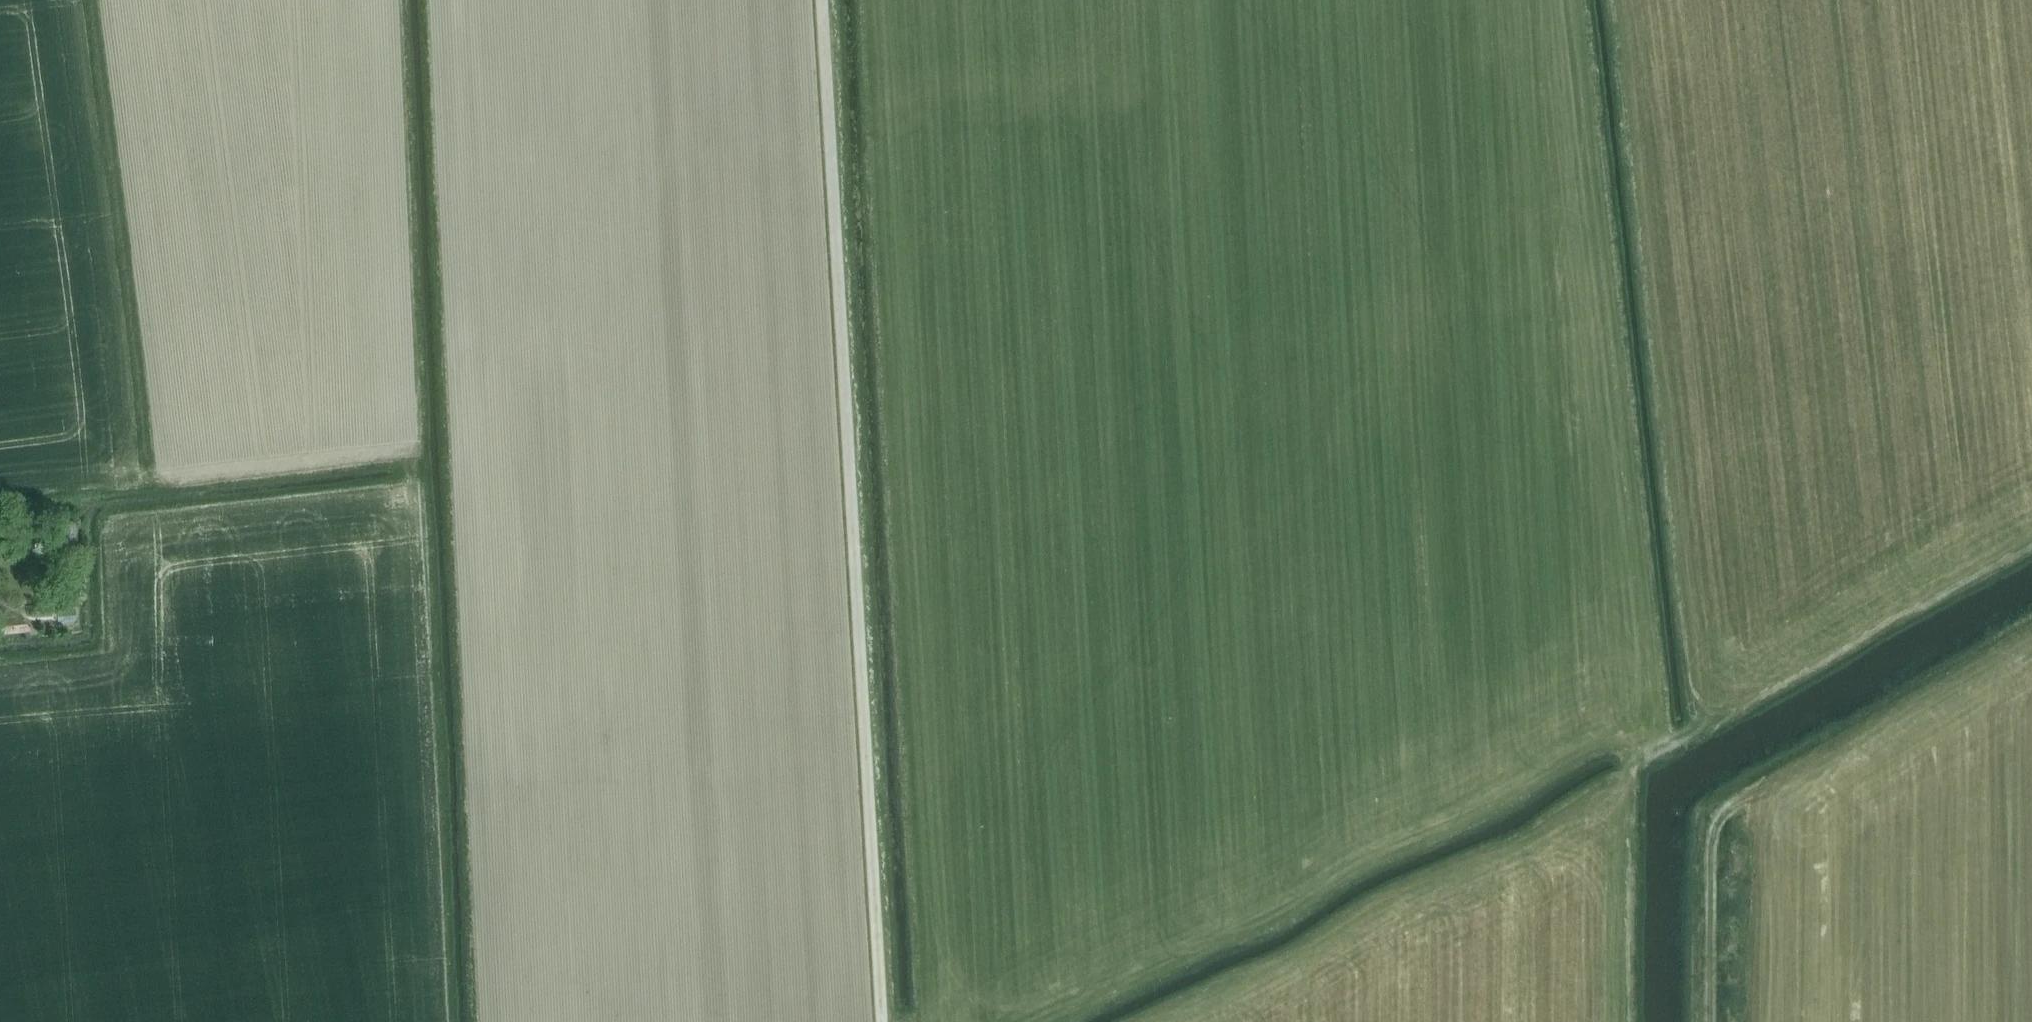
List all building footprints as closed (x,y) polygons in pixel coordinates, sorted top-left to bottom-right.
[(54,545),(77,546),(77,525),(55,525),(54,545)] [(30,633),(29,630),(19,617),(0,620),(0,637),(30,633)]
